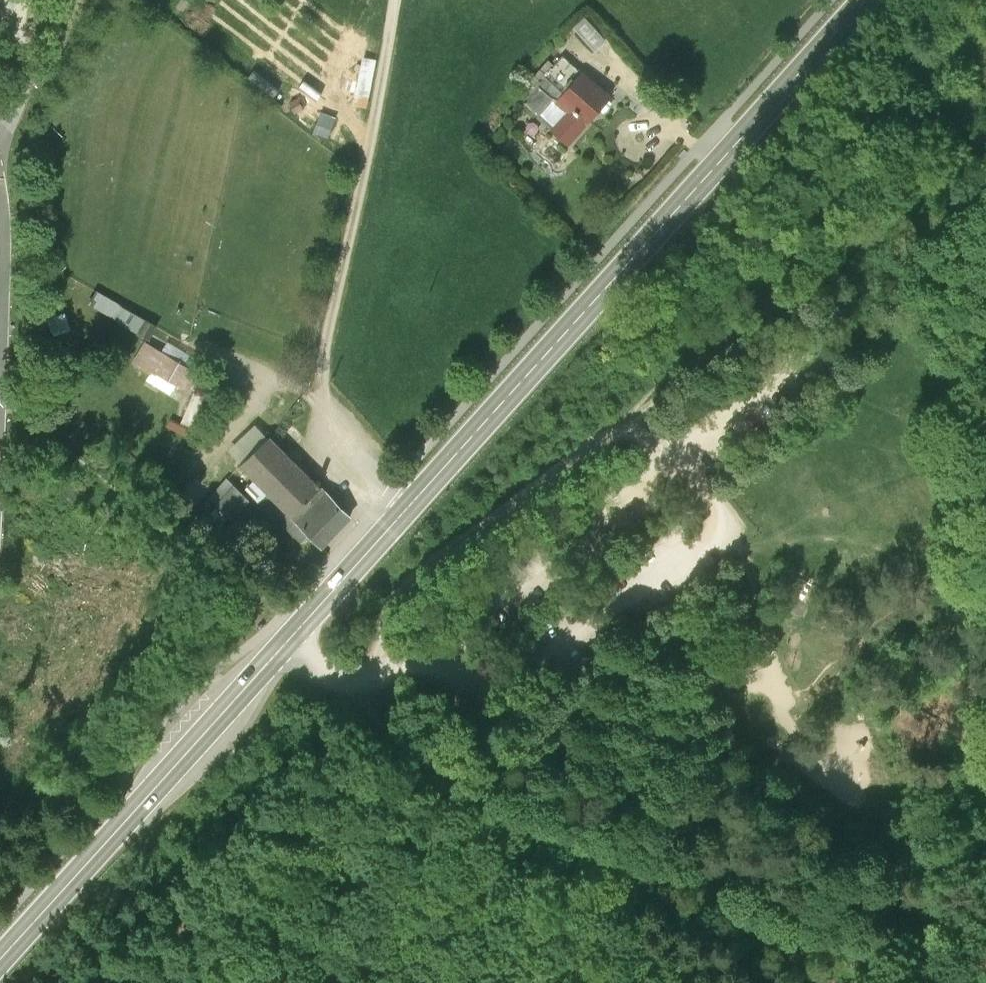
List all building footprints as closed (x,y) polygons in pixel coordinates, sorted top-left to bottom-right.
[(610,98),(581,73),(556,102),(539,86),(525,102),(539,115),(536,118),(567,146),(610,98)] [(190,372),(145,345),(133,365),(178,392),(190,372)] [(271,436),(243,466),(299,519),(327,490),(271,436)] [(241,515),(258,496),(241,481),(224,499),(241,515)] [(295,522),(323,548),(354,516),(327,490),(299,519),(295,522)]
